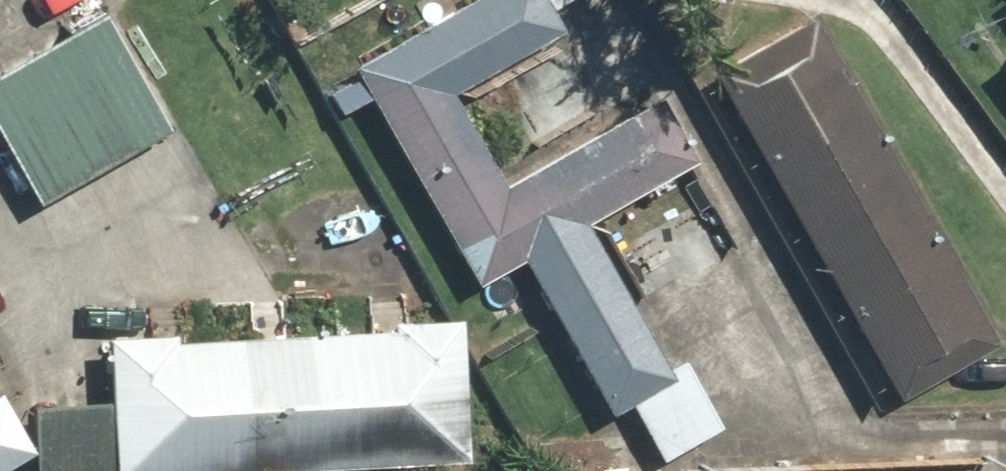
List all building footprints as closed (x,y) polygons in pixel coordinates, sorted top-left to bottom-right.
[(543,28),(524,0),(467,0),(341,84),(455,272),(487,254),(597,419),(617,406),(659,469),(713,433),(575,226),(664,167),(621,104),(504,182),(444,93),(543,28)] [(658,25),(695,27),(696,0),(660,0),(658,25)] [(19,206),(155,127),(88,11),(0,62),(0,173),(19,206)] [(798,29),(696,88),(882,409),(985,349),(798,29)] [(21,407),(24,470),(448,470),(441,325),(89,343),(92,404),(21,407)] [(22,453),(0,416),(0,466),(22,453)]
